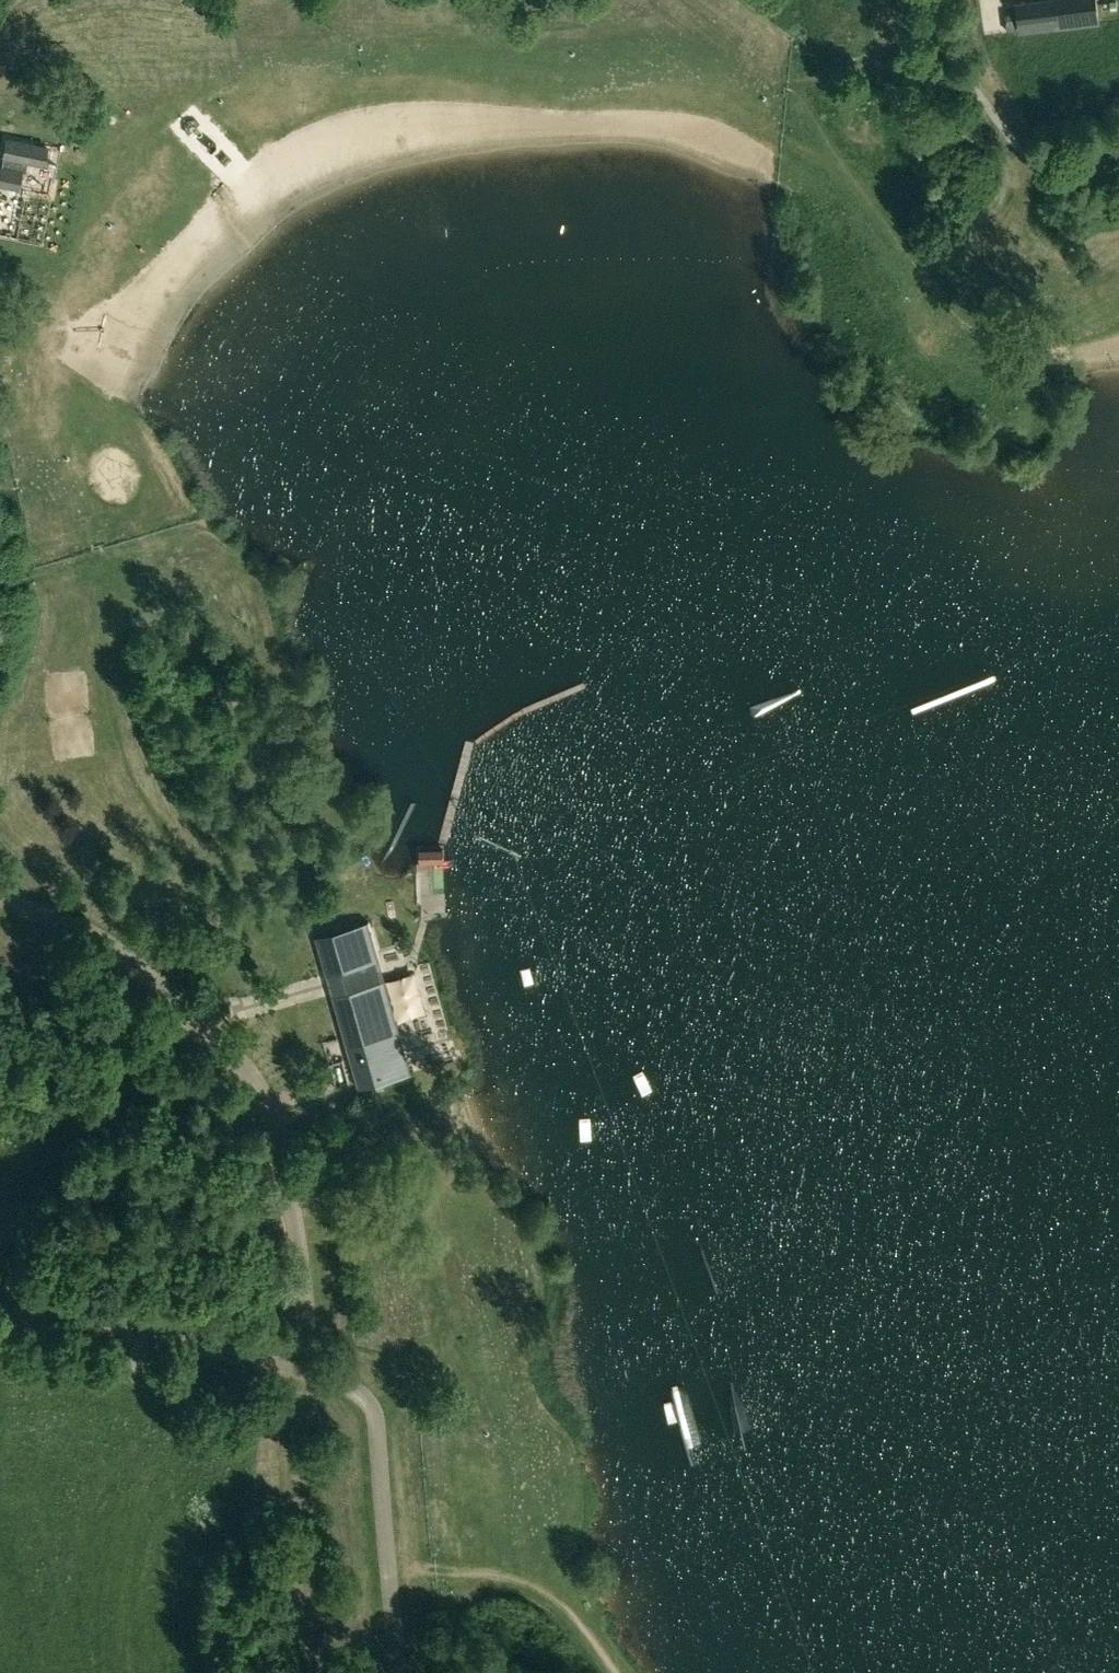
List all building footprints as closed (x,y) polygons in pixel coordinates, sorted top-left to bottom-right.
[(1100,21),(1097,0),(1052,0),(1056,28),(1100,21)] [(27,162),(44,165),(47,145),(6,137),(2,157),(3,158),(2,165),(0,165),(0,167),(0,185),(18,188),(22,171),(25,171),(27,162)] [(443,851),(419,852),(420,871),(427,871),(427,865),(444,865),(443,851)] [(316,936),(326,974),(354,966),(344,928),(316,936)] [(403,1075),(377,982),(332,995),(358,1088),(403,1075)]
